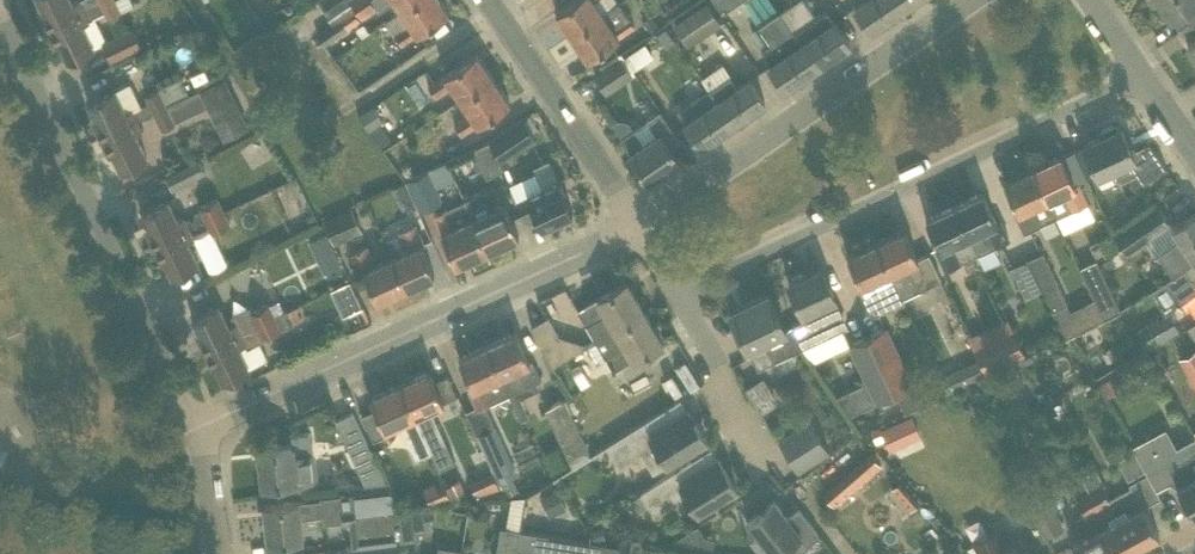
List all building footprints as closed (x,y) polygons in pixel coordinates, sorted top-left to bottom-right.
[(51,26),(105,0),(81,0),(73,4),(71,0),(38,0),(51,26)] [(51,26),(67,60),(94,47),(83,23),(105,12),(108,20),(123,13),(122,11),(135,5),(132,0),(105,0),(51,26)] [(351,0),(340,0),(324,11),(333,24),(355,8),(356,7),(351,0)] [(356,7),(355,8),(362,19),(377,9),(379,11),(395,1),(401,10),(416,0),(367,0),(356,7)] [(401,10),(409,23),(395,32),(401,42),(449,11),(441,0),(416,0),(401,10)] [(556,11),(572,34),(601,14),(592,1),(593,0),(572,0),(556,11)] [(706,0),(674,23),(690,45),(722,23),(706,0)] [(723,13),(743,0),(715,0),(723,13)] [(817,66),(850,44),(834,21),(833,21),(826,11),(816,17),(804,0),(798,0),(781,12),(817,66)] [(855,6),(871,29),(902,8),(897,0),(864,0),(855,6)] [(1194,19),(1194,0),(1159,0),(1171,18),(1174,16),(1182,28),(1194,19)] [(587,57),(634,27),(618,3),(601,14),(572,34),(587,57)] [(785,87),(817,66),(781,12),(759,27),(772,47),(764,53),(771,64),(770,65),(785,87)] [(649,30),(657,25),(652,17),(644,22),(649,30)] [(132,27),(102,41),(111,61),(142,47),(132,27)] [(461,98),(493,77),(477,52),(429,85),(436,97),(453,86),(461,98)] [(607,95),(635,76),(622,57),(594,75),(607,95)] [(729,75),(709,89),(733,124),(765,102),(749,79),(737,87),(729,75)] [(453,122),(461,134),(510,101),(493,77),(461,98),(469,111),(453,122)] [(104,136),(137,120),(154,112),(167,106),(166,103),(188,93),(181,78),(145,95),(149,103),(143,106),(132,83),(88,103),(104,136)] [(225,79),(200,91),(223,141),(249,129),(225,79)] [(701,145),(733,124),(709,89),(688,104),(696,115),(685,122),(701,145)] [(167,106),(154,112),(163,130),(176,124),(167,106)] [(633,130),(621,138),(631,153),(630,153),(649,181),(680,160),(672,148),(682,141),(660,109),(647,119),(657,134),(643,144),(633,130)] [(489,140),(490,142),(500,163),(537,138),(521,117),(489,140)] [(137,120),(104,136),(121,170),(147,157),(136,133),(142,131),(137,120)] [(388,138),(378,122),(369,129),(383,150),(392,143),(388,138)] [(1120,127),(1118,128),(1116,123),(1099,131),(1101,136),(1083,144),(1098,175),(1111,169),(1114,177),(1123,180),(1136,174),(1143,184),(1166,168),(1149,143),(1132,151),(1120,127)] [(267,135),(242,142),(249,166),(274,158),(267,135)] [(456,155),(452,142),(412,153),(416,166),(456,155)] [(500,163),(490,142),(473,149),(486,177),(503,169),(500,163)] [(1061,155),(1033,168),(1047,199),(1064,191),(1072,209),(1087,202),(1078,183),(1075,184),(1061,155)] [(173,190),(206,173),(199,159),(166,175),(173,190)] [(544,190),(529,197),(528,194),(516,200),(525,221),(537,216),(541,226),(544,224),(544,225),(567,215),(566,214),(573,211),(549,159),(533,167),(544,190)] [(446,162),(405,180),(419,211),(442,201),(436,187),(454,179),(446,162)] [(1031,206),(1047,199),(1033,168),(1004,182),(1018,211),(1015,213),(1024,232),(1040,225),(1031,206)] [(404,182),(391,188),(402,211),(414,205),(404,182)] [(484,192),(465,200),(473,218),(488,250),(519,236),(496,185),(484,190),(484,192)] [(982,192),(955,205),(974,247),(990,239),(993,246),(1009,239),(1000,220),(996,221),(982,192)] [(225,212),(218,198),(199,208),(206,222),(225,212)] [(456,264),(488,250),(473,218),(465,200),(465,199),(434,213),(456,264)] [(156,244),(190,228),(185,219),(179,222),(169,200),(141,213),(156,244)] [(1157,201),(1113,232),(1128,253),(1172,223),(1157,201)] [(936,249),(945,269),(977,254),(974,247),(955,205),(926,219),(939,248),(936,249)] [(323,220),(334,245),(364,232),(353,207),(323,220)] [(231,223),(225,212),(206,222),(212,233),(231,223)] [(1194,261),(1194,213),(1174,228),(1180,238),(1169,245),(1170,247),(1158,255),(1173,276),(1194,261)] [(392,256),(406,287),(434,274),(421,244),(423,243),(414,223),(399,230),(408,249),(392,256)] [(190,228),(156,244),(171,275),(199,263),(188,241),(194,238),(190,228)] [(941,279),(929,254),(918,258),(904,229),(875,243),(890,272),(903,300),(904,300),(903,297),(941,279)] [(847,256),(861,285),(858,287),(870,310),(876,313),(903,300),(890,272),(875,243),(847,256)] [(377,300),(406,287),(392,256),(375,264),(366,245),(352,252),(361,272),(364,270),(377,300)] [(1043,252),(1028,259),(1042,289),(1052,310),(1067,303),(1043,252)] [(1025,297),(1042,289),(1028,259),(1011,268),(1025,297)] [(1096,259),(1079,267),(1103,318),(1120,310),(1096,259)] [(1173,276),(1173,277),(1168,280),(1182,301),(1194,292),(1194,261),(1173,276)] [(805,321),(790,327),(804,347),(847,327),(821,268),(789,283),(805,321)] [(330,289),(341,315),(360,306),(349,281),(330,289)] [(627,281),(578,310),(595,339),(596,340),(645,311),(627,281)] [(731,310),(730,311),(747,348),(748,347),(758,369),(804,347),(790,327),(786,329),(768,293),(767,293),(769,297),(733,314),(731,310)] [(208,349),(288,310),(282,297),(252,311),(250,306),(231,316),(235,323),(230,325),(220,305),(192,318),(208,349)] [(249,367),(239,346),(245,344),(247,348),(265,339),(264,338),(302,319),(295,307),(288,310),(208,349),(223,380),(249,367)] [(663,342),(645,311),(596,340),(595,339),(570,354),(570,356),(553,366),(571,395),(564,399),(590,455),(606,445),(605,445),(652,415),(645,402),(638,390),(637,391),(622,367),(663,342)] [(1136,332),(1129,337),(1139,354),(1179,330),(1168,313),(1136,332)] [(570,356),(570,354),(547,317),(532,327),(541,343),(539,343),(553,366),(570,356)] [(887,326),(869,335),(896,393),(906,412),(925,403),(915,383),(913,384),(887,326)] [(516,332),(488,344),(510,394),(521,418),(528,415),(520,396),(539,388),(536,382),(542,379),(534,361),(531,362),(516,332)] [(1014,332),(975,351),(985,372),(1024,354),(1014,332)] [(896,393),(869,335),(849,344),(867,382),(837,396),(851,414),(896,393)] [(510,394),(488,344),(459,357),(473,389),(471,390),(479,408),(510,394)] [(1180,357),(1194,385),(1194,348),(1180,357)] [(948,392),(985,375),(978,359),(940,377),(948,392)] [(429,409),(444,403),(429,371),(400,384),(431,452),(446,446),(429,409)] [(386,428),(399,423),(415,460),(431,452),(400,384),(370,398),(375,409),(363,414),(361,409),(360,410),(374,438),(388,432),(386,428)] [(590,455),(564,399),(546,408),(573,466),(590,455)] [(605,445),(606,445),(619,467),(642,452),(654,472),(706,439),(689,411),(668,424),(660,412),(676,402),(675,401),(673,403),(673,402),(652,415),(605,445)] [(351,452),(368,444),(354,412),(336,420),(351,452)] [(829,451),(810,420),(779,440),(798,470),(829,451)] [(903,443),(894,422),(880,429),(889,450),(903,443)] [(498,479),(516,470),(495,426),(477,435),(498,479)] [(259,448),(263,485),(314,479),(310,432),(290,434),(291,445),(259,448)] [(824,492),(835,504),(882,464),(871,452),(824,492)] [(1153,452),(1140,459),(1156,489),(1169,482),(1153,452)] [(691,460),(641,492),(653,512),(686,492),(698,513),(738,488),(719,458),(697,471),(691,460)] [(1176,487),(1192,515),(1194,514),(1194,477),(1176,487)] [(467,495),(460,479),(446,485),(452,501),(467,495)] [(900,480),(891,489),(910,510),(919,501),(900,480)] [(301,518),(322,516),(323,523),(349,520),(352,548),(398,543),(394,519),(399,518),(390,488),(389,482),(305,491),(307,500),(265,505),(269,542),(303,538),(301,518)] [(449,497),(443,483),(437,486),(442,500),(449,497)] [(1135,510),(1124,490),(1110,498),(1102,485),(1089,492),(1123,553),(1159,533),(1144,506),(1135,510)] [(1064,526),(1045,490),(1025,500),(1044,537),(1064,526)] [(1072,543),(1077,553),(1121,553),(1123,553),(1089,492),(1077,498),(1086,514),(1077,519),(1086,536),(1072,543)] [(636,513),(648,506),(641,494),(629,502),(636,513)] [(820,535),(798,508),(787,517),(774,500),(748,520),(774,553),(778,553),(801,536),(807,545),(820,535)] [(428,508),(400,511),(402,532),(403,537),(420,535),(420,530),(427,530),(426,518),(429,517),(428,508)] [(466,511),(450,509),(444,553),(460,553),(466,511)] [(593,540),(605,537),(602,525),(590,529),(593,540)] [(698,525),(668,545),(684,549),(705,536),(698,525)] [(500,527),(496,553),(517,553),(522,531),(500,527)] [(1015,540),(1006,545),(997,529),(973,543),(979,553),(1023,553),(1015,540)] [(643,538),(623,534),(619,553),(640,553),(643,538)] [(547,553),(552,553),(587,553),(589,541),(550,535),(547,553)] [(356,550),(327,553),(400,553),(400,544),(356,548),(356,550)]
